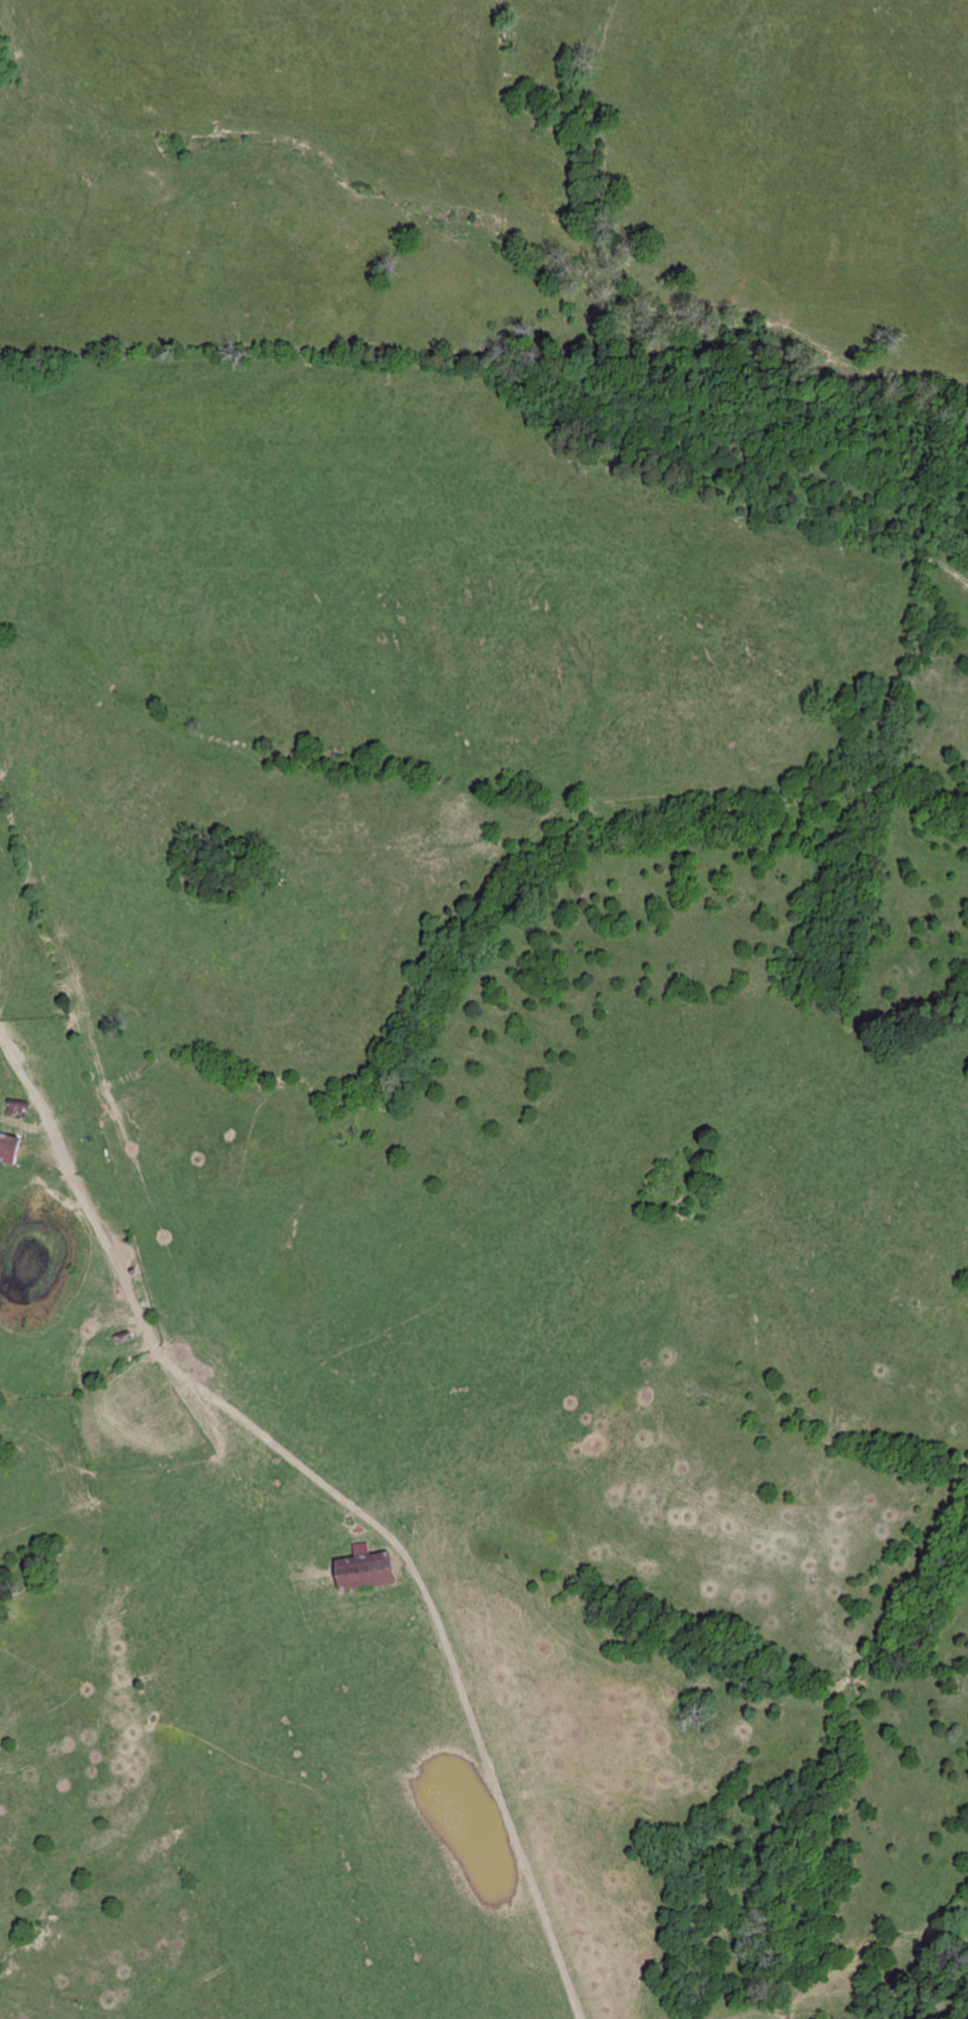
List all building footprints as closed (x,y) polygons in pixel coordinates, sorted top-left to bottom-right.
[(7,1117),(27,1119),(29,1104),(8,1102),(7,1117)] [(0,1133),(0,1162),(16,1166),(23,1139),(0,1133)] [(354,1544),(356,1558),(337,1560),(341,1592),(397,1585),(393,1552),(371,1554),(370,1542),(354,1544)]
